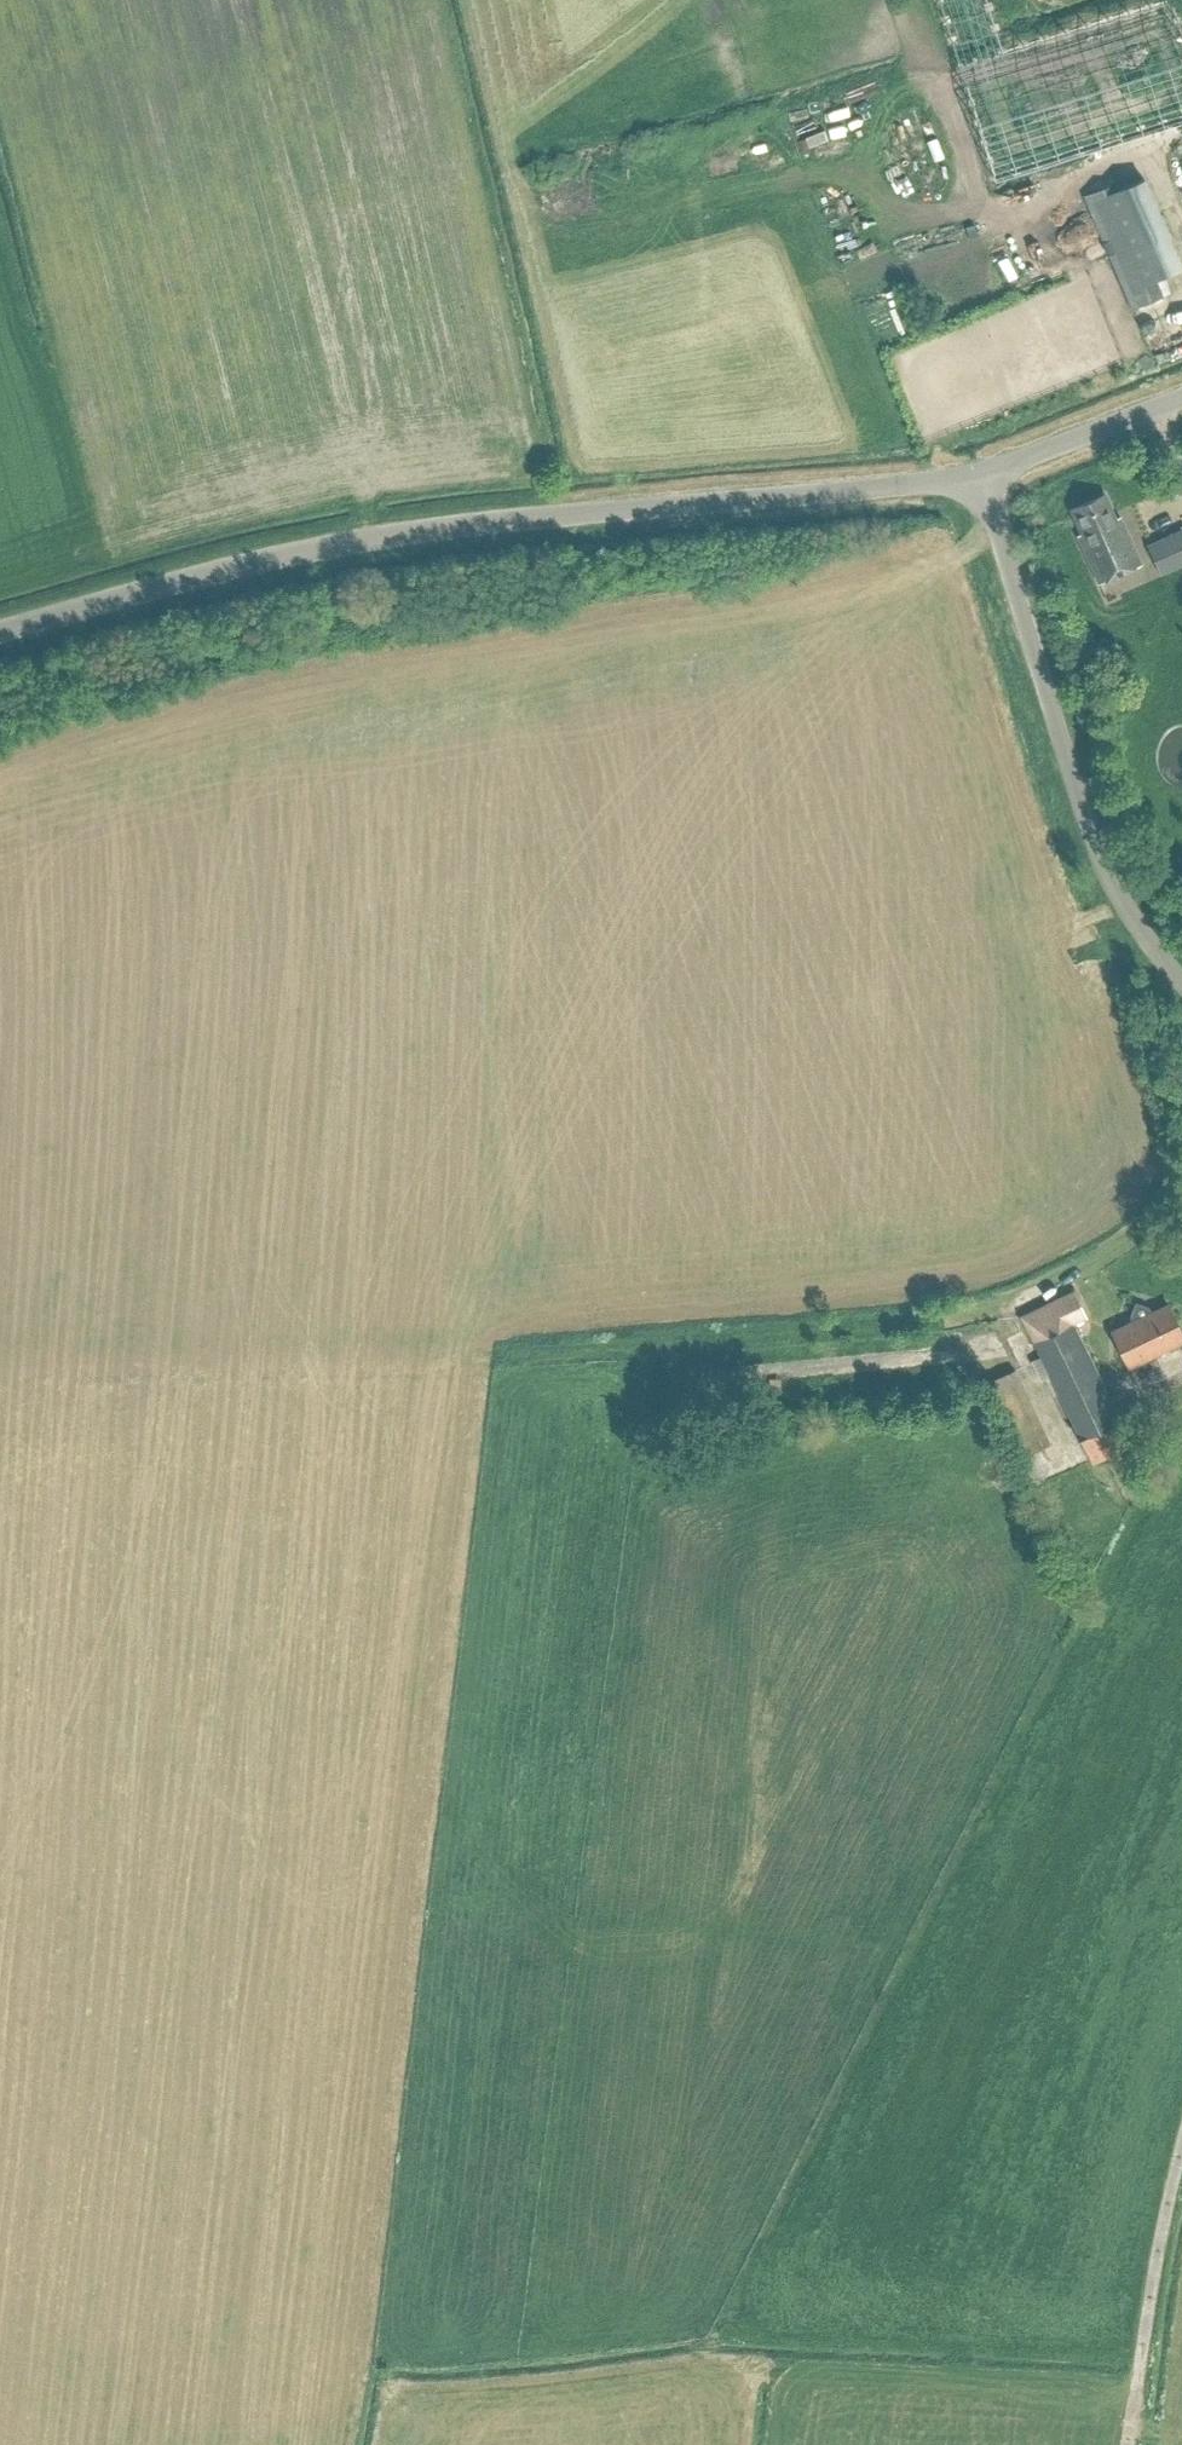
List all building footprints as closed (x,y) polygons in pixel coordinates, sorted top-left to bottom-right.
[(1097,7),(1085,11),(1093,34),(1105,29),(1097,7)] [(1007,172),(1009,155),(992,152),(990,170),(1007,172)] [(1115,179),(1081,193),(1131,311),(1165,297),(1157,278),(1181,268),(1143,178),(1119,188),(1115,179)] [(1141,577),(1111,513),(1074,526),(1089,560),(1079,564),(1093,596),(1141,577)] [(1146,543),(1159,574),(1181,564),(1181,527),(1146,543)] [(1021,1314),(1091,1462),(1127,1446),(1116,1421),(1119,1419),(1073,1322),(1087,1316),(1074,1289),(1060,1295),(1021,1314)] [(1112,1330),(1129,1365),(1181,1339),(1181,1336),(1167,1304),(1158,1308),(1134,1302),(1127,1323),(1112,1330)]
